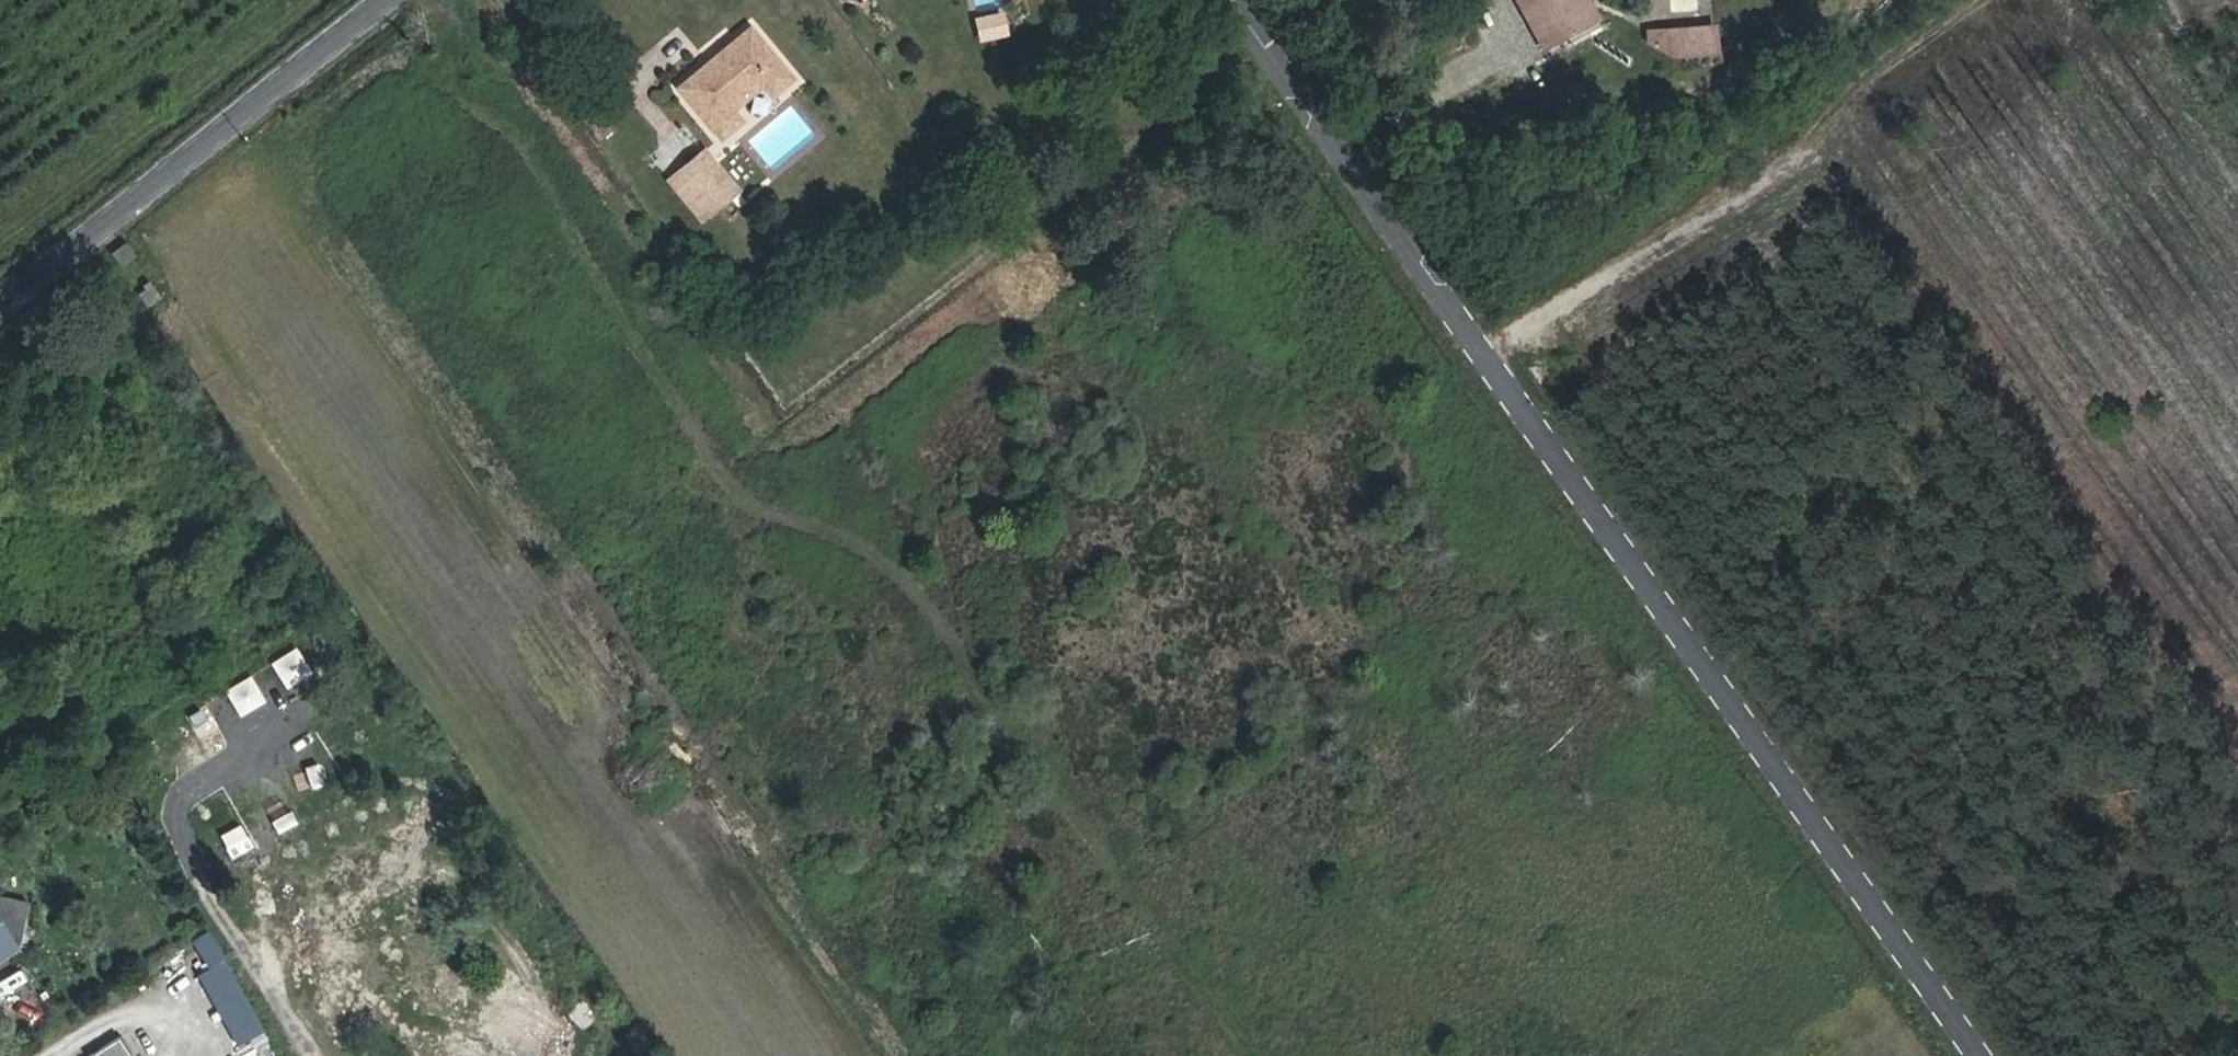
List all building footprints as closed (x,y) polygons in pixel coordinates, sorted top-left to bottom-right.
[(1573,0),(1518,0),(1545,50),(1588,27),(1573,0)] [(1588,27),(1600,20),(1588,0),(1573,0),(1588,27)] [(1716,25),(1644,28),(1645,58),(1717,54),(1716,25)] [(742,43),(673,104),(717,154),(737,138),(727,124),(757,101),(766,111),(786,92),(742,43)] [(675,186),(711,226),(730,208),(697,168),(675,186)] [(696,239),(711,226),(675,186),(661,199),(696,239)] [(126,237),(108,249),(121,266),(139,255),(126,237)] [(18,951),(28,905),(0,899),(0,963),(18,951)] [(12,1014),(38,1014),(38,1001),(12,1001),(12,1014)]
